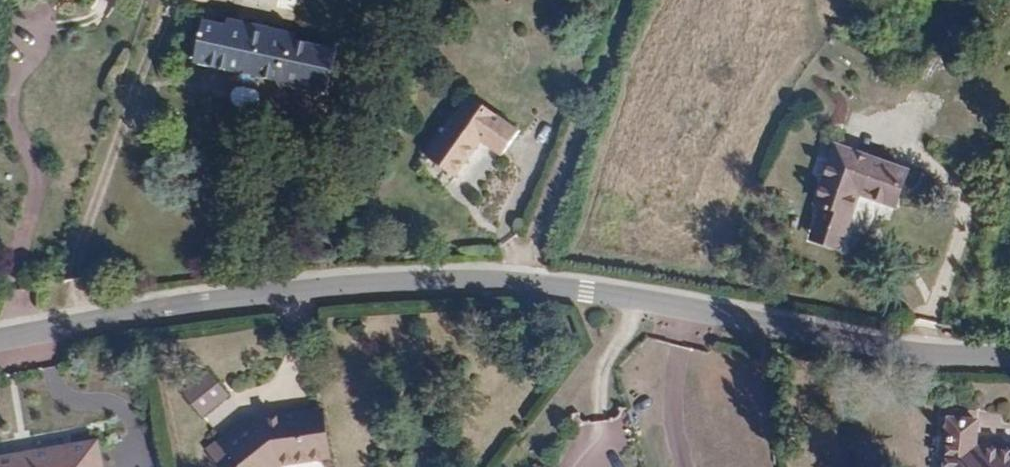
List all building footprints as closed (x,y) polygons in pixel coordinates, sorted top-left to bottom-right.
[(326,92),(335,49),(294,40),(295,33),(227,18),(225,26),(202,20),(193,63),(277,81),(278,84),(281,88),(285,91),(290,92),(293,93),(297,93),(300,91),(304,89),(305,88),(326,92)] [(518,133),(468,98),(426,158),(455,178),(481,141),(502,157),(518,133)] [(816,226),(843,236),(858,193),(895,207),(907,173),(836,148),(816,204),(823,206),(816,226)] [(838,249),(843,236),(816,226),(811,240),(838,249)] [(195,414),(228,403),(219,377),(186,387),(195,414)] [(239,466),(279,466),(281,465),(332,458),(324,409),(261,419),(251,426),(245,418),(205,450),(215,463),(227,453),(239,466)] [(973,448),(975,422),(948,420),(944,466),(1009,466),(1009,452),(973,448)] [(96,442),(0,459),(0,466),(101,466),(96,442)] [(227,453),(215,463),(219,466),(239,466),(227,453)]
